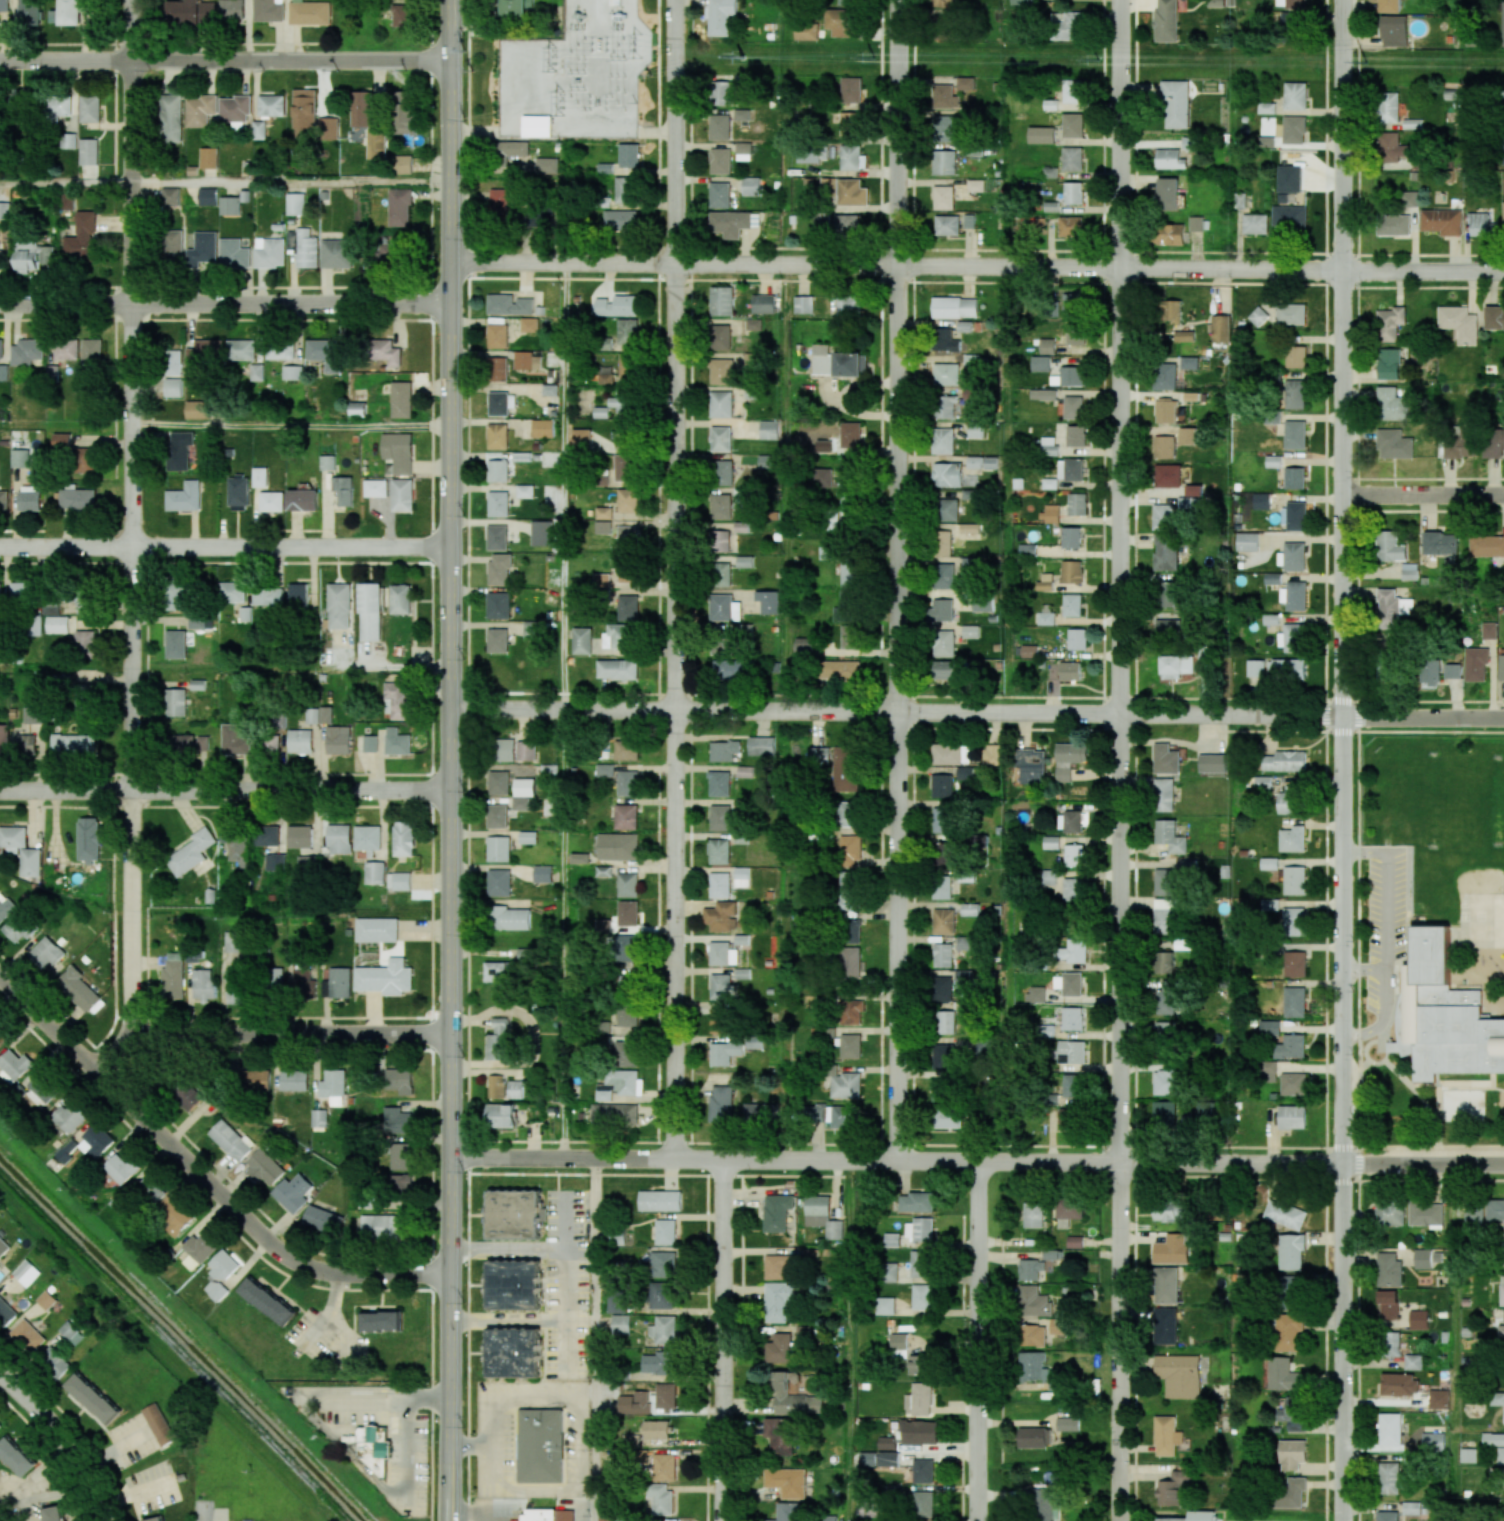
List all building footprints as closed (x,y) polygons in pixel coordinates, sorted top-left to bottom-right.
[(40,25),(41,0),(20,0),(19,24),(40,25)] [(82,24),(81,0),(58,0),(58,9),(49,10),(50,24),(82,24)] [(167,24),(216,22),(216,2),(199,2),(199,0),(186,0),(166,1),(167,24)] [(221,20),(245,19),(244,0),(220,0),(221,20)] [(284,4),(275,3),(275,0),(254,0),(254,21),(284,21),(284,4)] [(502,16),(527,16),(527,8),(534,8),(534,0),(503,0),(502,16)] [(709,36),(731,36),(730,15),(737,14),(737,0),(709,0),(709,36)] [(1155,41),(1177,41),(1177,0),(1155,0),(1155,41)] [(1379,12),(1400,12),(1400,0),(1380,0),(1379,12)] [(411,26),(409,1),(392,2),(394,27),(411,26)] [(290,25),(331,24),(330,2),(289,2),(290,25)] [(855,37),(856,10),(825,9),(825,29),(832,29),(832,37),(855,37)] [(1050,12),(1050,39),(1082,40),(1083,12),(1050,12)] [(1279,13),(1280,28),(1300,27),(1300,12),(1279,13)] [(1381,16),(1381,46),(1406,46),(1407,16),(1381,16)] [(794,40),(817,40),(817,24),(794,23),(794,40)] [(862,78),(842,77),(842,103),(861,103),(862,78)] [(1064,103),(1084,103),(1084,80),(1064,80),(1064,103)] [(733,105),(733,81),(712,81),(712,105),(733,105)] [(1189,129),(1189,81),(1163,81),(1163,128),(1189,129)] [(1283,109),(1306,110),(1307,83),(1284,82),(1283,109)] [(954,85),(933,85),(932,108),(954,108),(954,85)] [(316,90),(293,90),(294,129),(317,128),(316,90)] [(1461,100),(1462,90),(1445,90),(1445,99),(1461,100)] [(372,91),(352,91),(353,127),(373,127),(372,91)] [(416,133),(414,91),(394,92),(396,134),(416,133)] [(1398,123),(1398,92),(1380,92),(1380,124),(1398,123)] [(181,95),(160,94),(160,142),(181,142),(181,95)] [(258,116),(285,116),(285,95),(259,95),(258,116)] [(72,96),(49,97),(50,116),(73,115),(72,96)] [(81,122),(101,122),(100,96),(80,96),(81,122)] [(186,127),(208,127),(208,114),(217,114),(217,96),(186,96),(186,127)] [(220,97),(219,121),(250,121),(250,97),(220,97)] [(1275,114),(1275,103),(1257,103),(1257,113),(1275,114)] [(861,113),(840,113),(841,137),(861,137),(861,113)] [(1083,114),(1063,113),(1063,138),(1083,138),(1083,114)] [(520,115),(520,135),(549,135),(549,115),(520,115)] [(732,140),(733,115),(710,115),(710,139),(732,140)] [(956,142),(956,115),(936,115),(936,141),(956,142)] [(1305,117),(1283,116),(1282,143),(1305,144),(1305,117)] [(338,117),(318,117),(318,140),(338,139),(338,117)] [(1274,118),(1260,117),(1259,125),(1259,134),(1260,134),(1259,147),(1273,147),(1274,118)] [(266,121),(253,121),(252,139),(265,140),(266,121)] [(1055,143),(1055,127),(1029,127),(1029,143),(1055,143)] [(367,131),(367,160),(386,159),(385,131),(367,131)] [(1399,132),(1380,132),(1380,162),(1399,162),(1399,156),(1408,156),(1408,145),(1399,145),(1399,132)] [(76,148),(76,134),(61,134),(61,148),(76,148)] [(80,165),(98,164),(98,139),(80,139),(80,165)] [(528,141),(496,142),(496,156),(528,156),(528,141)] [(736,160),(750,160),(751,143),(736,142),(736,160)] [(618,167),(639,167),(639,144),(619,143),(618,167)] [(860,145),(841,145),(840,170),(860,170),(860,145)] [(217,168),(217,147),(199,148),(200,169),(217,168)] [(1082,171),(1082,147),(1063,147),(1062,171),(1082,171)] [(710,173),(730,174),(731,149),(710,148),(710,173)] [(1187,168),(1187,159),(1181,159),(1181,149),(1157,149),(1157,168),(1187,168)] [(933,175),(956,174),(955,150),(933,151),(933,175)] [(412,155),(391,155),(392,174),(412,174),(412,155)] [(558,174),(558,158),(536,158),(536,173),(558,174)] [(1278,192),(1301,193),(1302,166),(1278,166),(1278,192)] [(1043,177),(1057,178),(1058,168),(1044,167),(1043,177)] [(615,203),(637,203),(636,177),(615,177),(615,203)] [(760,195),(760,178),(743,177),(742,195),(760,195)] [(1178,210),(1179,178),(1159,178),(1158,210),(1178,210)] [(868,188),(861,188),(861,179),(839,179),(839,205),(868,206),(868,188)] [(983,180),(968,180),(968,191),(983,192),(983,180)] [(729,208),(730,183),(710,182),(710,207),(729,208)] [(1083,182),(1064,183),(1065,204),(1083,203),(1083,182)] [(934,210),(953,210),(954,186),(934,186),(934,210)] [(200,187),(218,187),(218,204),(200,204),(200,187)] [(163,188),(163,205),(179,205),(180,188),(163,188)] [(411,226),(412,189),(390,188),(389,226),(411,226)] [(507,188),(489,189),(490,217),(508,216),(507,188)] [(1403,207),(1417,207),(1417,191),(1403,192),(1403,207)] [(289,192),(306,192),(306,214),(289,214),(289,192)] [(1234,208),(1246,209),(1247,193),(1235,192),(1234,208)] [(222,196),(241,196),(241,214),(222,214),(222,196)] [(9,219),(10,202),(0,202),(0,219),(9,219)] [(553,204),(529,203),(528,226),(552,226),(553,204)] [(1306,207),(1272,206),(1272,229),(1306,230),(1306,207)] [(637,211),(604,210),(603,229),(637,230),(637,211)] [(1421,210),(1421,230),(1440,231),(1440,235),(1461,236),(1461,210),(1421,210)] [(96,211),(76,211),(76,237),(64,236),(64,258),(95,259),(96,211)] [(740,239),(740,228),(751,228),(751,212),(710,211),(710,232),(724,232),(724,239),(740,239)] [(1469,235),(1497,235),(1496,222),(1489,222),(1489,213),(1469,213),(1469,235)] [(859,214),(836,214),(835,235),(859,235),(859,214)] [(1242,234),(1267,234),(1268,214),(1243,214),(1242,234)] [(1410,235),(1409,214),(1378,215),(1379,235),(1410,235)] [(935,235),(959,235),(959,215),(936,215),(935,235)] [(1189,231),(1202,232),(1203,217),(1189,216),(1189,231)] [(1059,238),(1083,237),(1082,217),(1058,217),(1059,238)] [(273,222),(285,222),(285,230),(273,230),(273,222)] [(1184,224),(1156,224),(1156,245),(1184,244),(1184,224)] [(296,267),(318,268),(318,237),(310,237),(310,229),(288,229),(287,253),(297,254),(296,267)] [(182,230),(163,230),(163,261),(183,261),(182,230)] [(217,231),(195,232),(195,248),(187,249),(187,268),(200,268),(200,261),(217,261),(217,231)] [(250,266),(250,248),(241,248),(241,238),(220,238),(220,266),(250,266)] [(254,267),(284,267),(284,238),(254,238),(254,267)] [(321,268),(351,267),(351,239),(321,240),(321,268)] [(54,246),(37,246),(37,240),(19,240),(19,250),(16,250),(16,272),(39,272),(39,263),(54,263),(54,246)] [(406,266),(406,243),(379,242),(378,265),(406,266)] [(733,315),(733,287),(710,287),(710,315),(733,315)] [(1063,316),(1082,316),(1083,294),(1064,293),(1063,316)] [(488,314),(533,315),(533,298),(514,297),(514,295),(488,294),(488,314)] [(775,295),(753,294),(752,313),(774,314),(775,295)] [(595,314),(638,315),(639,295),(614,295),(614,303),(608,303),(608,299),(596,298),(595,314)] [(813,313),(813,296),(795,296),(795,313),(813,313)] [(861,313),(861,296),(837,297),(838,314),(861,313)] [(933,317),(977,318),(978,298),(933,297),(933,317)] [(1181,300),(1163,301),(1163,322),(1181,322),(1181,300)] [(1276,324),(1305,325),(1305,304),(1276,304),(1276,324)] [(1269,316),(1259,306),(1247,316),(1258,328),(1269,316)] [(1405,307),(1393,306),(1393,310),(1379,310),(1379,342),(1397,342),(1397,324),(1405,324),(1405,307)] [(1458,345),(1477,345),(1477,315),(1468,314),(1468,307),(1439,307),(1439,328),(1458,329),(1458,345)] [(1503,329),(1503,307),(1486,307),(1485,329),(1503,329)] [(1212,343),(1231,342),(1231,315),(1211,316),(1212,343)] [(539,331),(538,318),(521,318),(522,332),(539,331)] [(637,345),(638,319),(618,319),(617,344),(637,345)] [(761,319),(746,319),(746,330),(761,330),(761,319)] [(507,348),(508,324),(488,324),(488,347),(507,348)] [(1066,344),(1084,345),(1085,324),(1067,324),(1066,344)] [(729,325),(712,325),(713,350),(730,350),(729,325)] [(951,328),(935,328),(935,351),(960,350),(960,339),(951,340),(951,328)] [(1195,331),(1174,331),(1175,342),(1195,341),(1195,331)] [(1054,354),(1054,338),(1039,338),(1039,354),(1054,354)] [(102,339),(82,339),(82,365),(102,365),(102,339)] [(186,363),(222,364),(223,340),(194,339),(194,348),(187,347),(186,363)] [(307,339),(306,360),(326,360),(326,373),(342,374),(342,340),(307,339)] [(401,367),(400,347),(393,348),(393,339),(370,340),(370,360),(388,359),(388,367),(401,367)] [(44,340),(11,340),(11,365),(32,365),(32,359),(43,359),(44,340)] [(79,342),(54,341),(53,358),(78,360),(79,342)] [(266,344),(267,360),(295,359),(294,343),(266,344)] [(812,375),(865,376),(866,353),(829,352),(829,345),(813,344),(812,375)] [(1306,346),(1286,346),(1286,367),(1306,367),(1306,346)] [(1399,379),(1400,349),(1380,348),(1379,379),(1399,379)] [(182,375),(182,350),(165,351),(165,375),(182,375)] [(532,369),(532,366),(541,366),(541,356),(533,356),(533,351),(515,351),(514,368),(532,369)] [(635,353),(619,352),(618,378),(635,379),(635,353)] [(744,364),(760,363),(760,352),(743,353),(744,364)] [(1032,372),(1050,371),(1050,356),(1032,356),(1032,372)] [(1180,368),(1197,369),(1198,357),(1181,356),(1180,368)] [(507,381),(508,357),(489,357),(489,380),(507,381)] [(733,384),(733,359),(711,359),(710,383),(733,384)] [(959,364),(934,363),(934,385),(958,385),(959,364)] [(1154,389),(1176,389),(1176,363),(1154,363),(1154,389)] [(0,365),(0,380),(8,380),(8,364),(0,365)] [(284,380),(303,380),(303,366),(284,365),(284,380)] [(1060,385),(1083,386),(1084,367),(1061,366),(1060,385)] [(165,397),(183,397),(183,379),(165,379),(165,397)] [(1305,409),(1304,380),(1285,380),(1285,409),(1305,409)] [(392,418),(412,418),(411,381),(392,381),(392,418)] [(542,396),(557,396),(557,385),(542,385),(542,396)] [(608,407),(616,407),(616,413),(633,413),(634,388),(616,387),(616,397),(608,397),(608,407)] [(745,398),(760,398),(759,387),(745,387),(745,398)] [(1056,399),(1056,389),(1030,390),(1030,400),(1056,399)] [(1378,419),(1408,420),(1409,389),(1379,389),(1378,419)] [(710,418),(732,418),(732,392),(710,391),(710,418)] [(489,415),(509,415),(509,392),(489,392),(489,415)] [(962,396),(937,397),(937,418),(963,418),(962,396)] [(1064,418),(1083,418),(1083,397),(1065,396),(1064,418)] [(208,400),(186,401),(186,419),(209,418),(208,400)] [(1176,423),(1176,400),(1156,400),(1156,423),(1176,423)] [(351,417),(366,417),(366,402),(351,402),(351,417)] [(554,437),(554,419),(533,419),(533,437),(554,437)] [(615,447),(632,448),(633,421),(616,420),(615,447)] [(760,439),(778,439),(778,420),(759,420),(760,439)] [(1305,449),(1306,421),(1285,420),(1284,448),(1305,449)] [(861,447),(860,422),(841,423),(841,447),(861,447)] [(982,437),(982,423),(968,423),(968,438),(982,437)] [(488,448),(507,449),(507,424),(488,424),(488,448)] [(730,451),(731,427),(711,426),(711,451),(730,451)] [(1067,446),(1086,446),(1086,426),(1068,426),(1067,446)] [(953,429),(933,428),(933,453),(952,453),(953,429)] [(1179,444),(1196,445),(1196,428),(1180,428),(1179,444)] [(572,429),(572,449),(590,449),(590,429),(572,429)] [(1413,458),(1413,437),(1401,438),(1401,429),(1379,429),(1379,458),(1413,458)] [(1503,448),(1503,429),(1485,429),(1485,458),(1503,458),(1503,448)] [(169,432),(170,470),(189,470),(188,445),(194,445),(194,432),(169,432)] [(70,433),(53,433),(53,448),(71,447),(70,433)] [(383,459),(394,459),(394,475),(412,475),(412,434),(383,433),(383,459)] [(1475,457),(1474,435),(1445,436),(1445,458),(1475,457)] [(1175,458),(1175,436),(1155,436),(1155,458),(1175,458)] [(1057,455),(1057,437),(1042,437),(1042,455),(1057,455)] [(95,472),(94,447),(76,447),(77,472),(95,472)] [(11,467),(31,467),(31,449),(11,449),(11,467)] [(614,481),(631,481),(632,455),(615,454),(614,481)] [(321,455),(320,470),(335,470),(335,456),(321,455)] [(773,455),(759,455),(759,468),(774,468),(773,455)] [(981,457),(967,456),(967,467),(981,468),(981,457)] [(1266,467),(1281,468),(1281,456),(1266,456),(1266,467)] [(855,457),(842,457),(842,468),(815,469),(815,487),(845,486),(844,473),(855,473),(855,457)] [(984,468),(997,469),(998,457),(984,457),(984,468)] [(1058,459),(1059,480),(1083,480),(1083,459),(1058,459)] [(508,460),(488,460),(488,482),(508,482),(508,460)] [(733,461),(712,460),(711,483),(732,484),(733,461)] [(962,486),(962,463),(933,464),(933,487),(962,486)] [(1182,487),(1181,464),(1155,465),(1156,487),(1182,487)] [(253,467),(253,488),(267,488),(267,467),(253,467)] [(1285,489),(1304,489),(1305,468),(1285,467),(1285,489)] [(248,476),(229,476),(229,511),(248,511),(248,476)] [(352,476),(332,477),(333,491),(338,491),(339,506),(352,506),(352,476)] [(1058,489),(1058,478),(1043,478),(1043,489),(1058,489)] [(387,480),(365,479),(364,497),(387,497),(387,480)] [(392,511),(413,512),(413,479),(392,479),(392,511)] [(200,480),(185,480),(185,490),(166,491),(166,511),(200,510),(200,480)] [(534,485),(517,485),(517,498),(534,498),(534,485)] [(1202,496),(1202,485),(1186,485),(1186,496),(1202,496)] [(95,488),(68,488),(68,489),(59,489),(60,509),(95,509),(95,488)] [(619,513),(638,512),(637,488),(618,489),(619,513)] [(318,490),(288,490),(289,511),(318,510),(318,490)] [(18,510),(40,511),(41,492),(19,491),(18,510)] [(260,511),(283,511),(283,492),(260,491),(260,511)] [(508,516),(508,492),(489,492),(489,517),(508,516)] [(1270,493),(1254,493),(1253,509),(1270,510),(1270,493)] [(711,519),(731,520),(731,494),(711,494),(711,519)] [(1069,515),(1087,515),(1087,494),(1069,494),(1069,515)] [(1179,509),(1197,509),(1197,497),(1179,497),(1179,509)] [(958,499),(938,499),(938,521),(958,521),(958,499)] [(1306,531),(1307,502),(1284,502),(1283,531),(1306,531)] [(1059,504),(1042,505),(1043,522),(1059,521),(1059,504)] [(1173,505),(1153,505),(1154,530),(1174,530),(1173,505)] [(596,507),(596,519),(612,519),(612,507),(596,507)] [(531,545),(550,545),(550,521),(532,521),(531,545)] [(595,533),(611,533),(611,521),(596,521),(595,533)] [(960,533),(979,533),(979,524),(961,523),(960,533)] [(507,550),(507,526),(488,525),(488,550),(507,550)] [(638,550),(638,526),(618,526),(617,550),(638,550)] [(1081,548),(1081,527),(1063,527),(1062,548),(1081,548)] [(729,530),(712,531),(713,551),(729,550),(729,530)] [(951,554),(951,531),(936,531),(936,554),(951,554)] [(1397,531),(1379,531),(1379,561),(1407,560),(1407,544),(1398,545),(1397,531)] [(1236,533),(1237,551),(1259,551),(1258,533),(1236,533)] [(1425,555),(1445,554),(1446,564),(1458,564),(1457,533),(1424,533),(1425,555)] [(1155,571),(1177,570),(1177,535),(1155,535),(1155,571)] [(1470,536),(1470,557),(1503,556),(1503,536),(1470,536)] [(1305,543),(1284,543),(1283,552),(1277,552),(1277,569),(1305,570),(1305,543)] [(1036,557),(1037,544),(1020,544),(1020,556),(1036,557)] [(510,554),(490,554),(489,585),(510,585),(510,554)] [(753,556),(737,556),(737,567),(753,567),(753,556)] [(619,583),(634,583),(633,557),(618,557),(619,583)] [(962,568),(975,568),(975,558),(962,558),(962,568)] [(1082,583),(1083,561),(1062,561),(1061,583),(1082,583)] [(842,586),(862,586),(861,562),(841,563),(842,586)] [(730,586),(730,563),(714,563),(714,586),(730,586)] [(955,564),(934,564),(934,589),(954,589),(955,564)] [(1402,580),(1417,580),(1417,564),(1402,564),(1402,580)] [(610,573),(593,574),(594,587),(610,587),(610,573)] [(1053,591),(1053,573),(1039,573),(1039,591),(1053,591)] [(1281,574),(1264,573),(1264,584),(1281,584),(1281,574)] [(1158,607),(1175,607),(1176,582),(1159,581),(1158,607)] [(12,582),(12,599),(35,599),(35,582),(12,582)] [(246,602),(245,582),(220,582),(220,602),(246,602)] [(1286,610),(1306,611),(1306,582),(1287,582),(1287,588),(1280,588),(1280,602),(1286,602),(1286,610)] [(289,608),(308,607),(307,583),(288,584),(289,608)] [(350,584),(329,583),(328,628),(350,629),(350,584)] [(381,640),(380,583),(359,583),(360,641),(381,640)] [(188,610),(187,584),(168,584),(169,610),(188,610)] [(391,614),(411,614),(411,584),(391,584),(391,614)] [(283,588),(254,587),(253,605),(283,605),(283,588)] [(1380,628),(1400,628),(1400,615),(1414,615),(1414,599),(1396,599),(1395,589),(1379,589),(1380,628)] [(834,606),(834,621),(857,622),(858,590),(840,590),(840,607),(834,606)] [(779,614),(778,591),(754,591),(754,601),(759,601),(760,615),(779,614)] [(510,619),(510,592),(488,592),(488,618),(510,619)] [(78,594),(77,612),(89,613),(90,595),(78,594)] [(740,620),(740,602),(732,602),(732,595),(710,594),(710,620),(740,620)] [(1064,616),(1081,616),(1081,594),(1063,594),(1064,616)] [(638,595),(619,595),(618,619),(638,620),(638,595)] [(993,598),(973,597),(972,611),(993,612),(993,598)] [(932,599),(932,621),(953,621),(953,599),(932,599)] [(44,614),(60,615),(60,605),(44,605),(44,614)] [(1037,624),(1054,624),(1054,612),(1037,612),(1037,624)] [(69,633),(69,616),(47,616),(47,633),(69,633)] [(189,628),(204,629),(204,616),(189,616),(189,628)] [(1182,637),(1181,619),(1156,620),(1157,638),(1182,637)] [(1497,639),(1497,622),(1482,622),(1482,639),(1497,639)] [(1304,651),(1304,624),(1283,623),(1283,633),(1278,633),(1278,651),(1304,651)] [(603,649),(634,649),(634,624),(608,624),(608,633),(603,633),(603,649)] [(841,649),(857,649),(857,625),(842,625),(841,649)] [(962,638),(979,638),(980,626),(963,625),(962,638)] [(573,654),(591,654),(591,627),(574,627),(573,654)] [(508,628),(488,629),(488,653),(508,652),(508,628)] [(1068,650),(1087,649),(1086,628),(1068,628),(1068,650)] [(954,630),(934,631),(935,657),(954,656),(954,630)] [(95,631),(76,631),(76,655),(95,655),(95,631)] [(186,658),(186,631),(166,631),(166,658),(186,658)] [(813,656),(814,638),(796,637),(795,655),(813,656)] [(1037,645),(1021,645),(1021,658),(1037,657),(1037,645)] [(1487,648),(1465,648),(1465,681),(1487,681),(1487,648)] [(1191,673),(1191,656),(1159,656),(1158,672),(1191,673)] [(597,660),(597,679),(637,679),(636,659),(597,660)] [(1270,659),(1270,679),(1305,680),(1305,659),(1270,659)] [(748,660),(714,661),(714,679),(749,679),(748,660)] [(1264,660),(1246,660),(1246,676),(1264,677),(1264,660)] [(859,662),(820,661),(819,679),(859,680),(859,662)] [(954,661),(933,662),(933,679),(954,678),(954,661)] [(1439,686),(1440,661),(1422,661),(1421,686),(1439,686)] [(1081,662),(1060,662),(1060,680),(1080,680),(1081,662)] [(1461,664),(1445,664),(1445,678),(1461,679),(1461,664)] [(392,720),(409,719),(407,682),(384,683),(385,713),(392,712),(392,720)] [(92,685),(78,685),(76,714),(90,714),(92,685)] [(185,689),(166,689),(166,716),(186,716),(185,689)] [(43,706),(24,707),(25,723),(43,723),(43,706)] [(320,723),(332,723),(332,706),(320,707),(320,723)] [(319,708),(307,708),(307,723),(318,723),(319,708)] [(0,724),(0,756),(8,756),(9,724),(0,724)] [(222,754),(250,754),(250,736),(243,736),(243,724),(222,724),(222,754)] [(350,726),(326,726),(327,754),(350,753),(350,726)] [(411,754),(411,734),(399,734),(399,727),(386,726),(386,754),(411,754)] [(289,753),(313,753),(312,729),(288,730),(289,753)] [(37,735),(13,734),(12,752),(36,753),(37,735)] [(95,734),(51,735),(51,750),(64,750),(64,755),(96,754),(95,734)] [(195,735),(174,735),(174,753),(209,752),(208,735),(195,736),(195,735)] [(364,752),(378,751),(378,735),(364,735),(364,752)] [(775,737),(749,736),(748,755),(774,756),(775,737)] [(494,760),(515,761),(515,739),(495,738),(494,760)] [(637,760),(638,739),(615,739),(615,760),(637,760)] [(535,760),(536,741),(517,741),(516,760),(535,760)] [(710,742),(711,762),(733,761),(733,753),(740,753),(740,741),(710,742)] [(932,764),(961,765),(962,744),(932,743),(932,764)] [(1071,782),(1071,762),(1087,763),(1087,744),(1056,743),(1055,781),(1071,782)] [(1154,773),(1180,773),(1181,751),(1169,750),(1169,744),(1154,743),(1154,773)] [(1002,764),(1001,745),(982,746),(982,765),(1002,764)] [(829,747),(809,747),(809,766),(830,765),(829,747)] [(835,792),(856,791),(856,747),(835,747),(835,792)] [(1045,749),(1015,749),(1015,767),(1021,767),(1021,784),(1045,784),(1045,749)] [(1305,771),(1306,751),(1275,751),(1274,756),(1261,755),(1261,770),(1305,771)] [(1226,772),(1226,755),(1204,755),(1203,772),(1226,772)] [(613,764),(596,764),(596,777),(613,777),(613,764)] [(957,779),(973,780),(973,767),(958,767),(957,779)] [(617,795),(637,796),(637,771),(618,770),(617,795)] [(509,795),(509,771),(489,771),(489,794),(509,795)] [(729,797),(729,771),(709,771),(709,796),(729,797)] [(932,797),(952,798),(952,775),(932,774),(932,797)] [(1254,788),(1271,789),(1272,776),(1254,775),(1254,788)] [(534,778),(515,778),(515,796),(534,796),(534,778)] [(1174,778),(1154,779),(1155,812),(1174,811),(1174,778)] [(1278,814),(1301,813),(1301,786),(1285,786),(1285,792),(1278,792),(1278,814)] [(512,810),(529,809),(529,796),(512,797),(512,810)] [(839,827),(859,826),(858,801),(838,802),(839,827)] [(507,804),(488,804),(488,828),(507,828),(507,804)] [(637,805),(615,804),(615,830),(637,830),(637,805)] [(710,805),(710,831),(730,830),(729,805),(710,805)] [(933,832),(949,832),(950,808),(934,807),(933,832)] [(1057,812),(1057,831),(1081,831),(1081,811),(1057,812)] [(79,861),(100,861),(99,818),(78,818),(79,861)] [(1187,854),(1187,837),(1175,837),(1176,820),(1156,820),(1155,843),(1168,844),(1168,853),(1187,854)] [(394,856),(414,856),(414,821),(394,821),(394,856)] [(329,854),(352,853),(351,824),(328,825),(329,854)] [(1279,830),(1280,852),(1305,851),(1304,825),(1292,826),(1292,829),(1279,830)] [(27,827),(0,826),(0,846),(8,847),(7,853),(19,853),(19,847),(26,847),(27,827)] [(195,840),(165,859),(177,877),(206,859),(201,851),(216,842),(206,826),(191,835),(195,840)] [(279,845),(280,826),(255,826),(254,845),(279,845)] [(312,847),(312,826),(288,826),(289,848),(312,847)] [(368,857),(374,857),(374,850),(382,849),(381,826),(354,826),(355,850),(368,850),(368,857)] [(231,843),(230,861),(241,861),(240,868),(248,868),(249,828),(222,828),(221,843),(231,843)] [(537,844),(537,832),(520,832),(520,844),(537,844)] [(638,834),(600,833),(600,859),(638,860),(638,834)] [(855,867),(855,859),(860,860),(861,836),(841,835),(840,866),(855,867)] [(1059,836),(1042,836),(1043,849),(1059,849),(1059,836)] [(510,862),(510,837),(488,837),(488,861),(510,862)] [(729,839),(709,839),(708,864),(729,864),(729,839)] [(939,865),(958,865),(958,843),(939,843),(939,865)] [(1083,844),(1065,845),(1065,866),(1083,866),(1083,844)] [(20,876),(40,876),(40,848),(21,848),(20,876)] [(571,863),(590,864),(590,853),(572,853),(571,863)] [(285,871),(285,854),(266,854),(266,871),(285,871)] [(317,868),(317,856),(298,855),(298,867),(317,868)] [(1261,870),(1279,870),(1279,858),(1261,858),(1261,870)] [(385,884),(385,862),(366,861),(366,884),(385,884)] [(534,882),(552,882),(552,866),(534,865),(534,882)] [(597,877),(612,877),(612,867),(597,867),(597,877)] [(748,867),(735,867),(734,885),(748,886),(748,867)] [(1284,895),(1305,894),(1305,867),(1284,867),(1284,895)] [(1156,895),(1179,895),(1179,869),(1155,869),(1156,895)] [(510,870),(488,870),(488,896),(511,896),(510,870)] [(1056,885),(1056,870),(1042,870),(1042,885),(1056,885)] [(387,889),(411,890),(411,872),(388,872),(387,889)] [(637,897),(638,873),(618,872),(617,897),(637,897)] [(730,898),(730,873),(710,872),(710,898),(730,898)] [(857,872),(840,872),(839,910),(856,910),(857,872)] [(951,898),(951,875),(933,875),(934,899),(951,898)] [(1064,900),(1081,900),(1081,878),(1063,879),(1064,900)] [(17,906),(1,891),(0,892),(0,924),(17,906)] [(1174,934),(1175,899),(1154,898),(1153,933),(1174,934)] [(1278,910),(1279,899),(1262,899),(1262,910),(1278,910)] [(617,925),(637,925),(638,901),(618,900),(617,925)] [(710,924),(709,931),(735,932),(736,901),(715,901),(715,908),(703,907),(702,924),(710,924)] [(979,916),(979,904),(962,904),(962,916),(979,916)] [(530,929),(529,909),(508,909),(508,905),(492,906),(492,930),(530,929)] [(1304,907),(1283,908),(1283,935),(1305,935),(1304,907)] [(954,934),(955,909),(933,909),(933,934),(954,934)] [(1,928),(16,943),(24,935),(27,939),(37,929),(19,910),(1,928)] [(398,918),(357,918),(357,941),(398,942),(398,918)] [(610,931),(610,919),(596,919),(596,931),(610,931)] [(861,943),(861,920),(841,919),(841,943),(861,943)] [(1481,1020),(1481,989),(1450,990),(1449,925),(1412,926),(1412,964),(1400,965),(1401,1042),(1387,1042),(1387,1052),(1401,1052),(1401,1056),(1413,1055),(1413,1082),(1434,1081),(1434,1074),(1503,1073),(1503,1019),(1481,1020)] [(245,931),(225,931),(224,951),(244,952),(245,931)] [(27,955),(42,969),(50,961),(54,965),(65,953),(46,935),(27,955)] [(613,935),(614,961),(637,960),(636,935),(613,935)] [(972,937),(957,937),(958,950),(972,950),(972,937)] [(1066,963),(1087,962),(1086,938),(1067,939),(1067,949),(1054,949),(1055,959),(1066,959),(1066,963)] [(729,942),(709,942),(710,965),(737,965),(737,949),(729,949),(729,942)] [(952,967),(953,944),(935,943),(934,966),(952,967)] [(861,947),(841,947),(840,979),(860,979),(861,947)] [(1306,951),(1284,952),(1285,976),(1306,976),(1306,951)] [(1173,952),(1158,952),(1158,973),(1174,973),(1173,952)] [(355,967),(355,990),(384,991),(384,995),(404,995),(404,991),(412,991),(412,967),(404,967),(404,957),(389,957),(389,967),(355,967)] [(182,959),(162,960),(164,998),(183,997),(182,959)] [(484,981),(511,982),(511,962),(485,961),(484,981)] [(79,977),(83,974),(73,964),(55,982),(86,1012),(100,997),(79,977)] [(350,997),(351,967),(329,967),(329,979),(323,979),(323,997),(350,997)] [(269,968),(269,990),(284,990),(283,968),(269,968)] [(735,979),(749,978),(748,968),(735,969),(735,979)] [(193,998),(204,998),(215,998),(215,978),(211,978),(211,969),(193,969),(193,998)] [(227,1004),(243,1003),(242,969),(226,970),(227,1004)] [(316,979),(311,979),(310,969),(293,969),(293,995),(316,995),(316,979)] [(973,971),(955,970),(954,988),(972,989),(973,971)] [(1081,973),(1061,973),(1061,976),(1053,976),(1053,988),(1062,988),(1062,996),(1081,996),(1081,973)] [(710,1000),(730,999),(729,974),(710,974),(710,1000)] [(952,977),(933,976),(932,1001),(951,1002),(952,977)] [(1176,980),(1162,980),(1162,990),(1156,990),(1155,1014),(1176,1014),(1176,980)] [(1305,987),(1286,987),(1285,1018),(1305,1018),(1305,987)] [(861,1025),(861,1009),(865,1009),(865,1001),(840,1000),(839,1024),(861,1025)] [(1083,1030),(1084,1007),(1062,1007),(1061,1030),(1083,1030)] [(638,1010),(618,1010),(618,1027),(638,1026),(638,1010)] [(710,1034),(727,1034),(727,1010),(710,1010),(710,1034)] [(955,1011),(938,1011),(938,1034),(955,1034),(955,1011)] [(507,1018),(493,1017),(493,1034),(487,1034),(486,1059),(507,1059),(507,1018)] [(1156,1021),(1156,1042),(1175,1042),(1175,1022),(1156,1021)] [(860,1059),(861,1034),(842,1034),(841,1058),(860,1059)] [(1305,1034),(1284,1035),(1284,1044),(1273,1044),(1273,1058),(1305,1058),(1305,1034)] [(762,1049),(763,1038),(746,1038),(746,1048),(762,1049)] [(638,1043),(612,1041),(609,1063),(635,1066),(638,1043)] [(1085,1063),(1085,1041),(1057,1041),(1057,1063),(1085,1063)] [(711,1066),(730,1065),(730,1055),(743,1055),(742,1042),(710,1043),(711,1066)] [(933,1069),(954,1069),(954,1044),(933,1044),(933,1069)] [(4,1069),(0,1073),(0,1074),(12,1085),(34,1062),(25,1053),(20,1058),(10,1048),(0,1059),(0,1066),(4,1069)] [(1276,1082),(1277,1061),(1260,1061),(1260,1082),(1276,1082)] [(44,1107),(60,1089),(35,1066),(18,1085),(44,1107)] [(413,1069),(386,1068),(386,1089),(400,1089),(400,1095),(412,1095),(413,1069)] [(270,1070),(242,1069),(242,1090),(270,1091),(270,1070)] [(324,1070),(325,1081),(319,1081),(319,1097),(330,1097),(330,1106),(345,1106),(345,1069),(324,1070)] [(280,1090),(308,1091),(308,1071),(281,1070),(280,1090)] [(643,1095),(643,1078),(638,1078),(638,1070),(608,1071),(609,1083),(597,1083),(597,1100),(616,1100),(615,1095),(643,1095)] [(1153,1071),(1154,1095),(1179,1094),(1178,1070),(1153,1071)] [(831,1097),(861,1098),(861,1074),(832,1073),(831,1097)] [(1063,1097),(1083,1098),(1084,1075),(1064,1074),(1063,1097)] [(1306,1074),(1281,1074),(1281,1095),(1307,1095),(1306,1074)] [(505,1098),(504,1075),(489,1075),(489,1098),(505,1098)] [(189,1112),(206,1093),(188,1077),(171,1095),(189,1112)] [(932,1102),(949,1101),(948,1079),(931,1080),(932,1102)] [(523,1098),(523,1081),(508,1080),(508,1098),(523,1098)] [(732,1122),(731,1086),(712,1086),(713,1095),(709,1095),(710,1123),(732,1122)] [(88,1114),(67,1097),(51,1118),(71,1134),(88,1114)] [(1154,1101),(1153,1126),(1175,1126),(1176,1102),(1154,1101)] [(639,1104),(593,1103),(593,1123),(638,1124),(639,1104)] [(744,1123),(774,1124),(775,1104),(744,1103),(744,1123)] [(515,1127),(515,1104),(488,1104),(487,1126),(515,1127)] [(1279,1129),(1305,1129),(1306,1106),(1280,1105),(1279,1129)] [(832,1107),(807,1106),(806,1120),(831,1121),(832,1107)] [(832,1127),(853,1128),(854,1106),(833,1106),(832,1127)] [(962,1128),(961,1106),(931,1107),(932,1128),(962,1128)] [(1215,1111),(1200,1106),(1196,1117),(1211,1122),(1215,1111)] [(412,1112),(401,1112),(401,1107),(384,1107),(384,1130),(412,1130),(412,1112)] [(328,1109),(312,1109),(312,1127),(327,1127),(328,1109)] [(1076,1109),(1060,1109),(1060,1129),(1077,1128),(1076,1109)] [(252,1148),(222,1118),(208,1133),(238,1162),(252,1148)] [(78,1142),(95,1160),(115,1141),(97,1123),(78,1142)] [(55,1155),(65,1163),(72,1156),(70,1153),(78,1144),(71,1138),(55,1155)] [(411,1170),(411,1143),(392,1143),(391,1169),(411,1170)] [(285,1171),(262,1146),(243,1164),(260,1181),(263,1178),(270,1186),(285,1171)] [(131,1158),(126,1162),(116,1152),(103,1166),(123,1185),(140,1167),(131,1158)] [(285,1178),(271,1193),(294,1215),(308,1200),(304,1196),(314,1186),(299,1172),(290,1182),(285,1178)] [(388,1175),(389,1195),(413,1195),(412,1174),(388,1175)] [(159,1202),(167,1186),(144,1176),(137,1192),(159,1202)] [(488,1238),(540,1238),(540,1190),(489,1190),(488,1238)] [(640,1211),(681,1211),(681,1191),(640,1191),(640,1211)] [(933,1212),(933,1193),(899,1193),(899,1211),(933,1212)] [(765,1232),(787,1232),(787,1209),(794,1209),(794,1195),(765,1195),(765,1232)] [(806,1225),(827,1226),(827,1239),(843,1239),(844,1220),(830,1220),(830,1196),(807,1195),(806,1225)] [(1083,1219),(1083,1199),(1057,1198),(1057,1228),(1069,1228),(1070,1218),(1083,1219)] [(1263,1217),(1300,1230),(1307,1212),(1270,1198),(1263,1217)] [(194,1217),(175,1199),(156,1219),(176,1237),(194,1217)] [(1488,1199),(1488,1220),(1503,1220),(1503,1199),(1488,1199)] [(1179,1221),(1179,1218),(1187,1217),(1186,1200),(1155,1201),(1156,1222),(1179,1221)] [(1376,1226),(1404,1226),(1405,1202),(1377,1201),(1376,1226)] [(1043,1227),(1043,1202),(1023,1202),(1023,1227),(1043,1227)] [(1442,1203),(1410,1202),(1409,1224),(1442,1225),(1442,1203)] [(339,1236),(345,1216),(308,1204),(302,1224),(339,1236)] [(1484,1220),(1485,1206),(1466,1206),(1466,1220),(1484,1220)] [(359,1238),(401,1237),(400,1214),(359,1215),(359,1238)] [(933,1218),(913,1217),(913,1223),(905,1223),(904,1240),(932,1240),(933,1218)] [(676,1220),(656,1219),(655,1244),(675,1245),(676,1220)] [(183,1246),(200,1265),(220,1246),(205,1230),(196,1240),(193,1236),(183,1246)] [(608,1244),(624,1245),(625,1232),(609,1232),(608,1244)] [(884,1246),(899,1246),(900,1233),(885,1233),(884,1246)] [(1154,1263),(1187,1263),(1188,1233),(1166,1233),(1166,1243),(1154,1243),(1154,1263)] [(1307,1250),(1307,1234),(1279,1235),(1279,1270),(1302,1270),(1302,1250),(1307,1250)] [(11,1247),(0,1236),(0,1258),(11,1247)] [(1082,1248),(1082,1236),(1067,1236),(1067,1248),(1082,1248)] [(209,1263),(214,1268),(207,1276),(212,1280),(204,1289),(218,1302),(230,1290),(222,1283),(240,1265),(223,1248),(209,1263)] [(1430,1269),(1431,1249),(1414,1249),(1414,1268),(1430,1269)] [(911,1278),(932,1277),(931,1250),(910,1251),(911,1278)] [(676,1252),(651,1252),(652,1277),(676,1277),(676,1252)] [(1379,1287),(1402,1286),(1401,1260),(1396,1260),(1396,1252),(1378,1253),(1379,1287)] [(183,1262),(192,1271),(199,1264),(190,1255),(183,1262)] [(765,1255),(765,1279),(786,1279),(785,1267),(797,1267),(797,1255),(765,1255)] [(27,1287),(41,1272),(27,1258),(13,1273),(27,1287)] [(1040,1280),(1039,1271),(1044,1271),(1044,1259),(1019,1260),(1020,1280),(1040,1280)] [(540,1310),(540,1260),(488,1260),(488,1310),(540,1310)] [(898,1281),(897,1263),(881,1263),(882,1282),(898,1281)] [(1178,1303),(1178,1267),(1154,1267),(1153,1303),(1178,1303)] [(284,1327),(297,1312),(251,1275),(239,1290),(284,1327)] [(1284,1275),(1283,1306),(1294,1307),(1294,1302),(1303,1302),(1304,1275),(1284,1275)] [(650,1309),(673,1308),(673,1282),(650,1282),(650,1309)] [(787,1322),(787,1302),(794,1302),(794,1282),(765,1283),(765,1323),(787,1322)] [(913,1309),(932,1310),(932,1284),(913,1284),(913,1309)] [(1039,1285),(1018,1285),(1019,1315),(1049,1315),(1049,1295),(1039,1295),(1039,1285)] [(36,1300),(48,1310),(58,1299),(47,1289),(36,1300)] [(1398,1291),(1380,1291),(1379,1319),(1398,1319),(1398,1291)] [(608,1311),(625,1312),(626,1293),(608,1293),(608,1311)] [(0,1296),(0,1323),(5,1327),(18,1313),(0,1296)] [(878,1315),(895,1314),(894,1297),(877,1297),(878,1315)] [(1154,1345),(1177,1344),(1176,1308),(1154,1308),(1154,1345)] [(362,1331),(403,1330),(402,1311),(362,1312),(362,1331)] [(1409,1329),(1427,1329),(1428,1311),(1410,1311),(1409,1329)] [(612,1334),(630,1334),(629,1314),(612,1314),(612,1334)] [(1303,1315),(1276,1314),(1275,1351),(1302,1352),(1303,1315)] [(676,1315),(655,1316),(656,1325),(648,1325),(648,1336),(655,1336),(655,1344),(676,1344),(676,1315)] [(10,1333),(32,1354),(46,1339),(24,1318),(10,1333)] [(1050,1334),(1063,1334),(1063,1320),(1051,1319),(1050,1334)] [(76,1346),(85,1336),(69,1320),(59,1330),(76,1346)] [(1045,1326),(1021,1325),(1021,1345),(1045,1346),(1045,1326)] [(488,1377),(540,1378),(541,1328),(489,1328),(488,1377)] [(1384,1356),(1399,1357),(1400,1333),(1385,1332),(1384,1356)] [(765,1362),(790,1362),(790,1333),(773,1333),(773,1342),(765,1342),(765,1362)] [(890,1349),(907,1349),(907,1334),(891,1333),(890,1349)] [(60,1378),(72,1365),(51,1346),(39,1359),(60,1378)] [(671,1374),(671,1350),(657,1350),(656,1354),(643,1354),(642,1373),(671,1374)] [(1044,1352),(1019,1352),(1020,1380),(1048,1379),(1047,1368),(1044,1368),(1044,1352)] [(1404,1370),(1422,1370),(1422,1355),(1405,1354),(1404,1370)] [(932,1355),(909,1355),(909,1375),(933,1375),(932,1355)] [(1199,1398),(1199,1356),(1155,1355),(1154,1379),(1165,1379),(1165,1398),(1199,1398)] [(1304,1390),(1304,1372),(1291,1372),(1291,1357),(1270,1357),(1269,1390),(1304,1390)] [(65,1384),(107,1425),(120,1412),(79,1371),(65,1384)] [(787,1395),(788,1381),(797,1381),(798,1372),(773,1371),(772,1413),(822,1414),(823,1395),(787,1395)] [(1382,1395),(1417,1394),(1417,1373),(1382,1374),(1382,1395)] [(905,1394),(905,1415),(932,1415),(931,1382),(912,1383),(912,1394),(905,1394)] [(675,1408),(676,1383),(656,1383),(655,1408),(675,1408)] [(649,1414),(649,1391),(633,1390),(633,1396),(618,1395),(618,1413),(649,1414)] [(1449,1409),(1449,1391),(1429,1390),(1429,1408),(1449,1409)] [(1288,1432),(1306,1431),(1305,1397),(1277,1397),(1278,1421),(1287,1421),(1288,1432)] [(143,1409),(160,1448),(177,1440),(159,1401),(143,1409)] [(519,1483),(563,1482),(562,1409),(518,1409),(519,1483)] [(1401,1446),(1401,1413),(1380,1413),(1379,1445),(1401,1446)] [(1175,1416),(1155,1416),(1155,1456),(1175,1456),(1175,1445),(1182,1445),(1182,1431),(1175,1431),(1175,1416)] [(1056,1431),(1079,1431),(1079,1417),(1056,1417),(1056,1431)] [(770,1437),(770,1455),(793,1455),(793,1418),(764,1418),(764,1437),(770,1437)] [(670,1420),(644,1421),(644,1440),(671,1439),(670,1420)] [(938,1444),(938,1421),(902,1420),(901,1444),(938,1444)] [(359,1426),(358,1468),(389,1469),(389,1442),(378,1442),(379,1427),(359,1426)] [(1050,1427),(1018,1428),(1019,1448),(1050,1447),(1050,1427)] [(1444,1450),(1444,1433),(1422,1432),(1422,1449),(1444,1450)] [(1483,1433),(1483,1447),(1503,1446),(1503,1433),(1483,1433)] [(639,1435),(623,1434),(623,1445),(639,1446),(639,1435)] [(35,1464),(8,1435),(0,1442),(0,1454),(21,1477),(35,1464)] [(896,1437),(879,1436),(878,1449),(896,1450),(896,1437)] [(1306,1441),(1281,1440),(1280,1470),(1298,1471),(1298,1462),(1305,1463),(1306,1441)] [(1476,1463),(1476,1449),(1461,1448),(1461,1462),(1476,1463)] [(876,1452),(860,1452),(859,1466),(875,1466),(876,1452)] [(900,1466),(900,1452),(879,1452),(879,1466),(900,1466)] [(654,1480),(676,1481),(676,1454),(654,1454),(654,1480)] [(934,1459),(913,1459),(913,1483),(934,1482),(934,1459)] [(1398,1494),(1397,1462),(1378,1463),(1379,1494),(1398,1494)] [(764,1487),(781,1487),(781,1498),(804,1498),(805,1469),(764,1468),(764,1487)] [(1157,1505),(1182,1505),(1182,1491),(1190,1490),(1189,1470),(1171,1470),(1172,1481),(1157,1481),(1157,1505)] [(1276,1508),(1304,1508),(1305,1477),(1288,1477),(1287,1486),(1277,1486),(1276,1508)] [(653,1514),(672,1514),(673,1490),(667,1490),(667,1484),(648,1483),(647,1498),(653,1498),(653,1514)] [(1053,1519),(1055,1519),(1055,1487),(1031,1487),(1031,1520),(1053,1520),(1053,1519)] [(913,1516),(933,1516),(934,1492),(914,1491),(913,1516)] [(861,1517),(878,1517),(879,1501),(861,1501),(861,1517)] [(1402,1514),(1419,1515),(1420,1502),(1402,1501),(1402,1514)] [(799,1502),(777,1502),(776,1519),(766,1519),(766,1520),(798,1520),(799,1502)] [(63,1504),(45,1507),(47,1520),(66,1520),(63,1504)] [(574,1509),(523,1509),(523,1520),(574,1520),(574,1509)] [(1157,1520),(1215,1520),(1215,1511),(1188,1511),(1188,1517),(1157,1518),(1157,1520)] [(1398,1512),(1377,1511),(1377,1520),(1397,1520),(1398,1512)]
